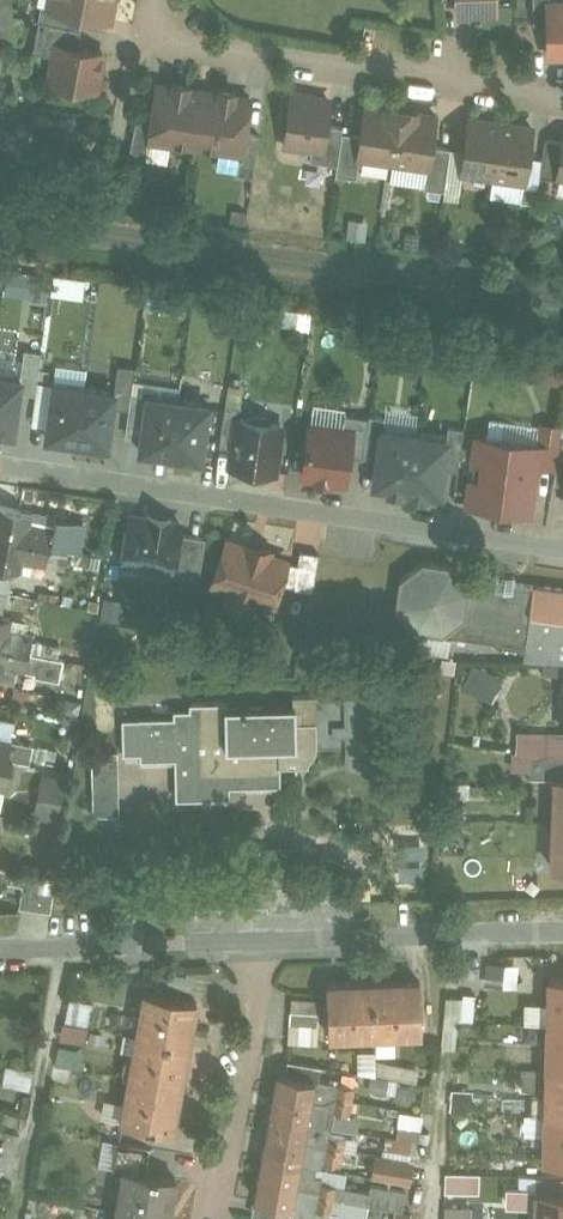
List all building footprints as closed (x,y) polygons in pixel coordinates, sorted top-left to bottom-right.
[(16,0),(0,0),(0,83),(16,0)] [(51,6),(51,7),(80,13),(110,19),(114,0),(52,0),(51,6)] [(458,12),(496,10),(496,0),(458,0),(458,12)] [(534,22),(549,22),(549,1),(550,1),(550,0),(534,0),(534,22)] [(549,1),(549,22),(549,54),(562,54),(562,1),(550,1),(549,1)] [(80,13),(51,7),(51,6),(42,4),(39,19),(40,20),(77,26),(80,13)] [(77,26),(40,20),(34,51),(56,55),(58,43),(79,47),(83,28),(77,26)] [(79,47),(58,43),(56,55),(54,63),(59,64),(56,80),(100,88),(104,66),(101,65),(104,52),(79,47)] [(220,92),(189,88),(190,84),(173,82),(173,85),(158,83),(153,118),(150,139),(152,139),(196,146),(193,164),(195,165),(197,146),(241,152),(243,152),(246,131),(251,96),(236,94),(237,91),(220,88),(220,92)] [(314,95),(295,92),(293,94),(290,115),(287,117),(286,127),(288,130),(287,137),(304,140),(303,144),(313,146),(311,160),(322,161),(328,123),(331,100),(316,98),(314,95)] [(392,107),(366,104),(362,134),(359,156),(361,156),(394,161),(402,107),(392,106),(392,107)] [(437,114),(412,110),(412,109),(402,107),(394,161),(416,164),(420,161),(429,163),(428,166),(430,166),(433,144),(437,114)] [(138,115),(130,155),(149,158),(152,139),(150,139),(153,118),(138,115)] [(502,122),(470,117),(466,149),(463,170),(494,175),(502,122)] [(533,126),(502,122),(494,175),(526,179),(533,126)] [(344,126),(328,123),(322,161),(338,163),(343,131),(344,126)] [(260,133),(246,131),(243,152),(241,152),(239,173),(254,175),(260,133)] [(362,134),(343,131),(338,163),(337,174),(358,177),(361,156),(359,156),(362,134)] [(546,138),(541,175),(560,178),(561,172),(560,171),(562,149),(562,140),(546,138)] [(452,147),(433,144),(430,166),(428,166),(425,187),(446,189),(449,168),(452,147)] [(466,149),(452,147),(449,168),(463,170),(466,149)] [(562,196),(562,181),(551,181),(551,195),(562,196)] [(539,187),(524,184),(522,200),(537,202),(539,187)] [(74,297),(78,279),(47,272),(43,290),(74,297)] [(0,371),(0,426),(13,428),(20,373),(0,371)] [(47,433),(78,438),(85,384),(55,380),(47,433)] [(117,388),(85,384),(78,438),(109,443),(117,388)] [(171,455),(178,400),(152,396),(144,451),(171,455)] [(209,404),(178,400),(171,455),(201,459),(209,404)] [(227,403),(220,445),(235,447),(239,417),(241,417),(242,405),(227,403)] [(370,416),(346,413),(344,429),(353,430),(350,455),(364,458),(364,456),(370,416)] [(386,416),(370,414),(370,416),(364,456),(378,458),(383,428),(384,428),(386,416)] [(257,415),(251,419),(241,417),(239,417),(235,447),(232,465),(275,471),(282,423),(270,422),(266,416),(257,415)] [(562,424),(542,421),(539,443),(540,443),(537,464),(556,467),(562,424)] [(344,429),(311,424),(304,474),(318,476),(317,479),(331,481),(332,478),(346,480),(350,455),(353,430),(344,429)] [(465,427),(449,425),(447,437),(449,437),(444,468),(459,470),(465,427)] [(384,428),(383,428),(378,458),(375,482),(390,485),(390,490),(402,491),(403,486),(408,487),(416,433),(384,428)] [(447,437),(416,433),(408,487),(412,488),(412,493),(424,494),(425,490),(441,492),(444,468),(449,437),(447,437)] [(539,443),(479,434),(475,459),(480,460),(477,477),(473,476),(469,501),(531,510),(537,464),(540,443),(539,443)] [(0,505),(0,535),(27,540),(30,522),(32,512),(0,505)] [(49,515),(32,512),(30,522),(47,525),(49,515)] [(148,518),(130,515),(123,559),(174,567),(175,567),(181,532),(182,523),(172,522),(173,518),(149,514),(148,518)] [(47,525),(30,522),(27,540),(51,545),(52,539),(55,527),(47,525)] [(73,531),(55,527),(52,539),(58,540),(57,545),(70,547),(73,531)] [(207,536),(181,532),(175,567),(174,567),(172,574),(200,579),(207,536)] [(0,535),(0,566),(21,570),(27,540),(0,535)] [(272,550),(246,542),(245,545),(229,539),(219,569),(235,574),(227,598),(252,607),(256,598),(272,604),(273,600),(279,599),(283,588),(279,584),(287,559),(271,554),(272,550)] [(51,545),(27,540),(21,570),(32,573),(34,562),(47,565),(50,552),(51,545)] [(320,552),(301,549),(295,587),(314,590),(320,552)] [(68,555),(50,552),(47,565),(65,568),(68,555)] [(535,584),(460,573),(453,564),(424,560),(401,577),(397,606),(414,629),(443,633),(445,631),(447,633),(526,645),(535,584)] [(49,585),(26,580),(23,593),(47,598),(49,585)] [(535,584),(526,645),(525,651),(562,654),(562,587),(535,584)] [(0,615),(0,645),(30,651),(34,633),(17,629),(10,627),(12,617),(0,615)] [(61,646),(38,641),(36,653),(58,657),(61,646)] [(0,645),(0,679),(15,682),(18,668),(35,672),(34,675),(60,680),(64,658),(58,657),(36,653),(30,651),(0,645)] [(455,686),(486,700),(497,675),(466,662),(455,686)] [(38,692),(15,687),(12,701),(35,705),(38,692)] [(347,692),(294,693),(294,703),(296,703),(297,743),(280,744),(281,763),(296,763),(296,767),(298,767),(298,763),(310,762),(310,758),(313,755),(315,752),(317,748),(318,744),(348,743),(348,759),(376,758),(374,691),(347,692)] [(191,700),(191,707),(175,707),(175,715),(140,715),(141,748),(141,750),(176,749),(177,796),(230,795),(230,783),(281,782),(281,763),(280,744),(297,743),(296,703),(294,703),(293,703),(228,704),(228,699),(191,700)] [(518,729),(517,750),(562,756),(562,731),(518,729)] [(9,758),(13,740),(13,739),(0,737),(0,756),(9,758)] [(34,744),(13,740),(9,758),(14,759),(30,762),(34,744)] [(141,748),(93,749),(94,812),(120,811),(118,751),(141,750),(141,748)] [(0,756),(0,780),(9,782),(14,759),(9,758),(0,756)] [(28,811),(48,813),(51,773),(31,772),(28,811)] [(558,776),(558,777),(556,777),(556,778),(558,778),(556,821),(555,821),(555,822),(562,822),(562,776),(558,776)] [(0,811),(0,827),(6,828),(9,813),(0,811)] [(555,822),(556,822),(555,865),(553,865),(553,866),(555,866),(555,867),(562,867),(562,822),(555,822)] [(551,976),(551,977),(550,977),(550,978),(551,978),(550,1022),(562,1022),(562,976),(551,976)] [(419,980),(375,982),(375,981),(376,1033),(377,1033),(377,1032),(421,1031),(421,1032),(422,1032),(422,1031),(421,980),(420,980),(420,979),(419,979),(419,980)] [(374,982),(330,984),(330,982),(329,983),(329,984),(328,984),(330,1034),(330,1035),(332,1035),(331,1034),(376,1032),(376,1033),(375,981),(374,981),(374,982)] [(197,999),(147,990),(147,991),(146,991),(146,992),(147,992),(139,1034),(189,1043),(196,1001),(198,1001),(198,1000),(197,1000),(197,999)] [(477,993),(464,992),(462,1018),(475,1019),(477,993)] [(321,997),(292,995),(291,1009),(320,1011),(321,997)] [(79,1042),(88,1002),(63,997),(54,1036),(79,1042)] [(461,998),(447,997),(445,1017),(460,1019),(461,998)] [(320,1011),(291,1009),(290,1023),(319,1025),(320,1011)] [(550,1022),(549,1067),(562,1068),(562,1022),(550,1022)] [(189,1043),(139,1034),(131,1076),(181,1085),(189,1043)] [(52,1044),(47,1078),(68,1081),(74,1048),(52,1044)] [(506,1050),(480,1049),(479,1062),(505,1064),(506,1050)] [(321,1065),(288,1059),(286,1072),(319,1078),(321,1065)] [(372,1062),(371,1075),(412,1076),(412,1063),(372,1062)] [(26,1085),(27,1068),(0,1066),(0,1083),(26,1085)] [(549,1067),(547,1113),(562,1113),(562,1068),(549,1067)] [(286,1072),(282,1071),(278,1093),(311,1099),(311,1098),(325,1101),(336,1096),(338,1083),(339,1083),(339,1082),(319,1078),(286,1072)] [(523,1071),(502,1071),(501,1085),(523,1086),(523,1071)] [(181,1085),(131,1076),(123,1119),(122,1119),(122,1120),(123,1120),(173,1129),(174,1129),(174,1128),(173,1128),(181,1085)] [(339,1083),(338,1083),(336,1096),(352,1099),(355,1086),(339,1083)] [(445,1108),(464,1108),(465,1090),(445,1089),(445,1108)] [(311,1099),(278,1093),(274,1114),(307,1120),(311,1099)] [(325,1101),(311,1098),(311,1099),(307,1120),(326,1124),(332,1125),(334,1109),(336,1096),(325,1101)] [(352,1099),(336,1096),(334,1109),(350,1112),(352,1099)] [(547,1113),(546,1158),(545,1158),(545,1159),(546,1159),(562,1160),(562,1113),(547,1113)] [(307,1120),(274,1114),(270,1135),(304,1141),(307,1120)] [(326,1124),(307,1120),(304,1141),(327,1145),(329,1132),(324,1131),(326,1124)] [(421,1128),(400,1124),(398,1136),(419,1139),(421,1128)] [(346,1135),(329,1132),(327,1145),(344,1148),(346,1135)] [(304,1141),(270,1135),(266,1156),(317,1165),(319,1157),(325,1158),(327,1145),(304,1141)] [(414,1140),(388,1135),(386,1149),(412,1153),(414,1140)] [(151,1145),(118,1139),(114,1166),(125,1167),(127,1168),(127,1167),(147,1171),(151,1145)] [(344,1148),(327,1145),(325,1158),(342,1161),(344,1148)] [(411,1160),(378,1154),(374,1175),(407,1181),(411,1160)] [(317,1165),(266,1156),(263,1176),(310,1185),(319,1188),(321,1181),(322,1181),(323,1175),(316,1174),(317,1165)] [(127,1167),(127,1168),(125,1167),(125,1169),(126,1169),(118,1212),(161,1218),(169,1218),(176,1178),(177,1178),(177,1177),(176,1177),(176,1176),(147,1171),(127,1167)] [(438,1172),(438,1192),(474,1191),(474,1172),(438,1172)] [(515,1175),(491,1176),(491,1188),(515,1187),(515,1175)] [(263,1176),(262,1176),(258,1198),(292,1205),(293,1205),(293,1204),(292,1204),(296,1183),(263,1176)] [(322,1181),(321,1181),(319,1188),(318,1194),(369,1203),(403,1209),(406,1189),(372,1184),(371,1190),(322,1181)] [(318,1194),(319,1188),(310,1185),(296,1183),(292,1204),(293,1204),(296,1205),(294,1212),(333,1218),(336,1218),(337,1217),(347,1218),(367,1218),(369,1203),(318,1194)] [(538,1190),(537,1190),(537,1191),(538,1191),(537,1218),(562,1218),(562,1190),(538,1190)] [(258,1198),(255,1214),(284,1218),(289,1218),(292,1205),(258,1198)]
